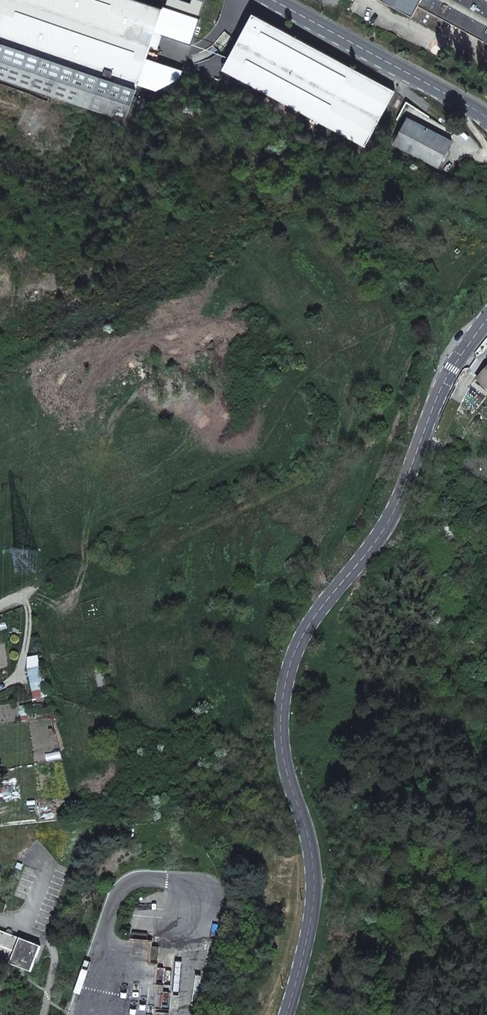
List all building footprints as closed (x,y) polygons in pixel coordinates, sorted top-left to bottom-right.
[(125,120),(156,32),(163,9),(143,1),(143,0),(0,0),(0,77),(125,120)] [(486,43),(486,0),(381,0),(412,17),(412,18),(437,32),(444,20),(486,43)] [(156,32),(191,45),(200,18),(164,6),(163,9),(156,32)] [(253,14),(223,70),(365,147),(395,91),(338,60),(253,14)] [(437,168),(452,141),(408,118),(394,144),(437,168)] [(478,380),(486,388),(486,370),(478,380)] [(19,938),(7,933),(0,930),(0,953),(2,961),(31,972),(34,963),(31,962),(33,956),(36,958),(41,947),(19,938)]
